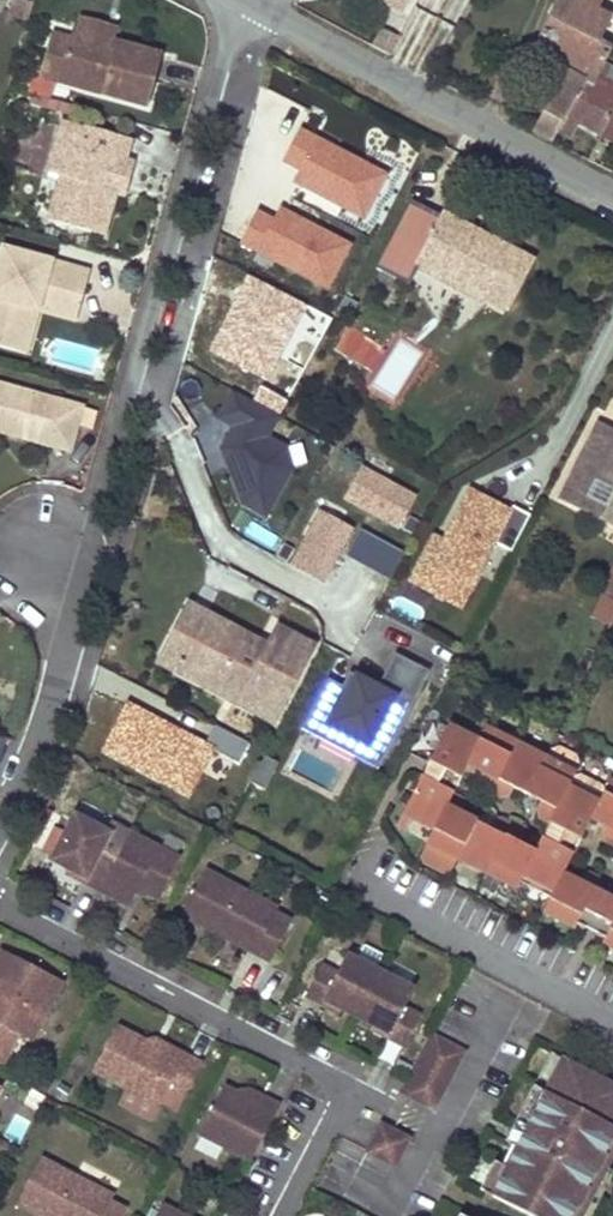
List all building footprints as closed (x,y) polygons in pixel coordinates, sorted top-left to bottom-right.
[(24,0),(12,0),(8,15),(28,20),(33,3),(24,0)] [(402,12),(408,0),(384,0),(383,1),(402,12)] [(535,45),(571,64),(533,132),(552,142),(559,129),(585,80),(593,84),(603,65),(612,47),(600,41),(611,18),(598,10),(602,0),(558,0),(535,45)] [(113,32),(74,19),(68,40),(106,52),(109,44),(113,32)] [(389,56),(399,37),(382,29),(372,46),(389,56)] [(159,59),(109,44),(106,52),(68,40),(55,81),(143,108),(159,59)] [(559,129),(570,135),(578,121),(602,135),(612,114),(612,70),(603,65),(593,84),(585,80),(559,129)] [(602,135),(612,140),(612,114),(602,135)] [(129,141),(63,122),(56,146),(70,150),(62,178),(50,220),(103,235),(115,192),(107,189),(115,164),(122,166),(129,141)] [(296,174),(290,185),(363,224),(389,177),(299,128),(279,164),(296,174)] [(62,178),(70,150),(56,146),(48,174),(62,178)] [(124,194),(132,169),(122,166),(115,164),(107,189),(115,192),(124,194)] [(443,218),(414,203),(379,271),(409,286),(420,264),(484,297),(509,249),(485,236),(482,244),(463,234),(467,227),(444,215),(443,218)] [(255,211),(237,245),(326,293),(352,246),(280,207),(273,221),(255,211)] [(485,236),(467,227),(463,234),(482,244),(485,236)] [(0,253),(0,346),(14,350),(26,309),(37,312),(40,302),(78,312),(89,272),(1,247),(0,253)] [(78,312),(40,302),(37,312),(75,323),(78,312)] [(14,350),(26,353),(37,312),(26,309),(14,350)] [(335,348),(371,369),(384,346),(348,326),(335,348)] [(398,337),(371,385),(396,399),(423,351),(398,337)] [(0,384),(0,430),(2,433),(72,451),(78,427),(92,430),(96,412),(83,408),(84,405),(0,384)] [(229,389),(189,469),(270,509),(299,452),(269,438),(281,415),(229,389)] [(597,426),(569,482),(592,494),(599,481),(612,488),(612,434),(597,426)] [(353,499),(393,522),(409,494),(369,472),(353,499)] [(569,482),(561,498),(612,524),(612,511),(605,507),(612,493),(612,488),(599,481),(592,494),(569,482)] [(317,510),(288,567),(324,585),(353,529),(317,510)] [(251,521),(244,534),(270,550),(278,537),(251,521)] [(359,528),(344,557),(390,581),(405,553),(359,528)] [(462,605),(475,580),(428,556),(415,581),(462,605)] [(600,594),(612,601),(612,569),(600,594)] [(415,581),(408,595),(455,618),(462,605),(415,581)] [(258,651),(229,636),(223,647),(204,637),(213,619),(191,608),(164,659),(278,720),(315,650),(281,632),(268,656),(262,667),(252,662),(258,651)] [(232,629),(213,619),(204,637),(223,647),(229,636),(232,629)] [(268,656),(258,651),(252,662),(262,667),(268,656)] [(340,669),(308,734),(379,770),(428,671),(395,655),(378,688),(340,669)] [(213,727),(205,743),(124,703),(97,757),(190,802),(213,753),(239,765),(249,744),(213,727)] [(609,782),(599,803),(567,787),(574,774),(484,729),(477,741),(447,726),(430,761),(461,777),(468,764),(488,774),(486,779),(491,793),(504,788),(507,783),(547,804),(545,809),(549,822),(560,827),(581,838),(592,816),(612,828),(612,784),(609,782)] [(461,777),(430,761),(421,778),(453,794),(461,777)] [(453,794),(421,778),(397,826),(406,831),(413,817),(434,828),(426,841),(458,857),(516,888),(522,877),(554,892),(543,910),(574,926),(576,923),(585,905),(599,902),(602,896),(604,892),(600,877),(586,882),(583,887),(561,875),(572,854),(552,844),(560,827),(549,822),(535,852),(514,842),(517,837),(512,824),(498,828),(496,833),(477,823),(455,812),(457,807),(453,794)] [(491,793),(486,779),(481,788),(491,793)] [(504,788),(491,793),(500,797),(504,788)] [(462,798),(453,794),(457,807),(462,798)] [(549,822),(545,809),(541,818),(549,822)] [(481,815),(477,823),(496,833),(498,828),(512,824),(488,812),(481,815)] [(92,825),(73,816),(70,822),(89,832),(92,825)] [(110,835),(92,825),(89,832),(70,822),(51,861),(67,869),(84,877),(80,884),(97,892),(113,861),(100,854),(110,835)] [(521,828),(512,824),(517,837),(521,828)] [(581,838),(560,827),(552,844),(572,854),(581,838)] [(179,861),(127,834),(113,861),(97,892),(128,907),(132,898),(136,891),(148,897),(158,902),(179,861)] [(451,869),(458,857),(426,841),(420,853),(424,863),(441,872),(451,869)] [(84,877),(67,869),(64,875),(80,884),(84,877)] [(277,909),(205,870),(180,915),(247,951),(249,948),(270,960),(290,924),(274,916),(277,909)] [(600,877),(591,872),(586,882),(600,877)] [(609,882),(600,877),(604,892),(609,882)] [(148,897),(136,891),(132,898),(140,902),(148,897)] [(602,896),(599,902),(585,905),(576,923),(606,938),(612,924),(612,915),(610,907),(612,902),(602,896)] [(293,918),(277,909),(274,916),(290,924),(293,918)] [(604,941),(612,946),(612,924),(606,938),(604,941)] [(21,1037),(37,1032),(63,982),(3,951),(0,958),(0,1044),(8,1030),(21,1037)] [(379,973),(345,956),(336,973),(319,964),(303,997),(322,1007),(324,1002),(355,1019),(376,979),(379,973)] [(395,982),(379,973),(376,979),(393,988),(395,982)] [(412,991),(395,982),(393,988),(376,979),(355,1019),(386,1034),(383,1039),(401,1048),(419,1015),(403,1008),(412,991)] [(21,1037),(8,1030),(0,1044),(0,1065),(4,1068),(21,1037)] [(182,1064),(145,1045),(116,1030),(94,1073),(159,1106),(168,1090),(183,1098),(199,1067),(184,1059),(182,1064)] [(456,1049),(428,1034),(403,1082),(399,1090),(407,1094),(427,1105),(456,1049)] [(184,1059),(153,1044),(145,1045),(182,1064),(184,1059)] [(561,1057),(489,1193),(532,1215),(577,1215),(612,1148),(612,1085),(561,1057)] [(238,1094),(225,1087),(200,1135),(250,1161),(279,1105),(263,1096),(259,1105),(238,1094)] [(263,1096),(250,1090),(238,1094),(259,1105),(263,1096)] [(411,1140),(389,1129),(381,1125),(367,1151),(397,1167),(411,1140)] [(42,1158),(19,1204),(43,1215),(125,1215),(127,1214),(110,1205),(72,1186),(77,1176),(42,1158)] [(115,1195),(77,1176),(72,1186),(110,1205),(115,1195)] [(164,1204),(158,1215),(188,1215),(164,1204)]
